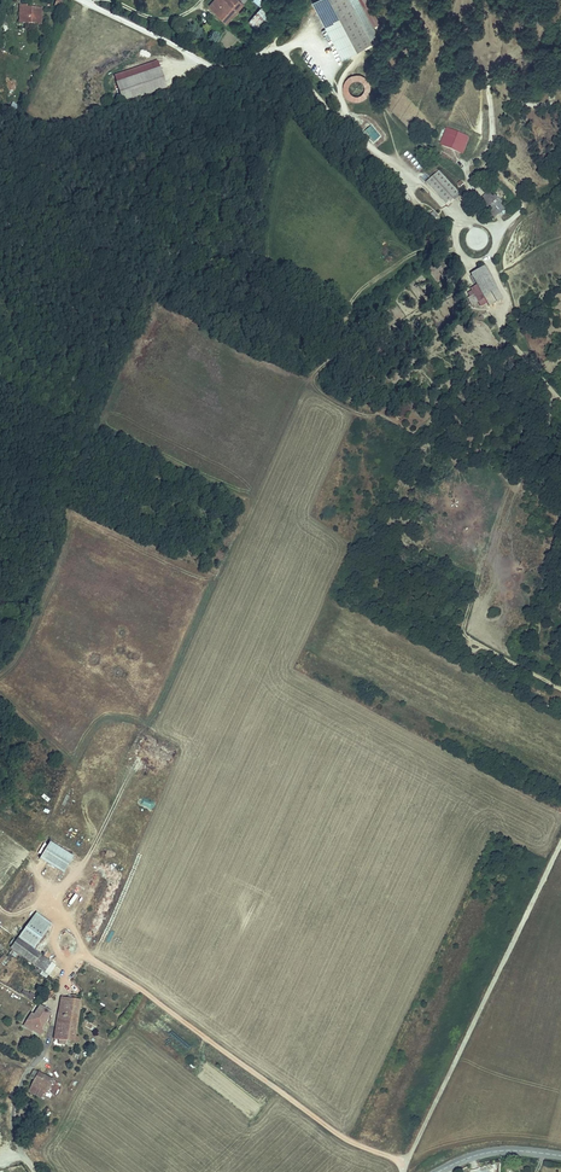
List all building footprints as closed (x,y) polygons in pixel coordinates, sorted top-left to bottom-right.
[(54,7),(59,9),(62,0),(56,0),(54,7)] [(242,0),(212,0),(208,6),(227,22),(238,8),(243,1),(242,0)] [(361,0),(317,0),(315,1),(345,57),(381,38),(361,0)] [(260,4),(248,19),(260,29),(273,14),(260,4)] [(19,5),(19,15),(23,15),(23,25),(42,25),(42,10),(27,10),(27,5),(19,5)] [(241,10),(238,8),(227,22),(230,24),(241,10)] [(159,65),(116,81),(123,100),(166,85),(159,65)] [(369,76),(344,77),(344,100),(369,100),(369,76)] [(14,102),(5,110),(10,115),(19,108),(14,102)] [(465,150),(470,137),(465,135),(466,133),(454,128),(448,143),(454,146),(455,143),(460,145),(459,148),(465,150)] [(460,189),(444,172),(441,169),(429,179),(448,200),(460,189)] [(416,199),(401,182),(396,186),(411,203),(416,199)] [(509,207),(493,191),(482,201),(499,217),(509,207)] [(425,211),(415,201),(410,205),(419,216),(425,211)] [(437,224),(444,218),(439,212),(432,218),(437,224)] [(498,290),(484,267),(471,274),(480,290),(485,298),(498,290)] [(485,298),(480,290),(475,293),(479,301),(485,298)] [(40,797),(47,802),(50,799),(43,794),(40,797)] [(74,859),(51,845),(41,861),(64,875),(74,859)] [(81,915),(85,907),(76,902),(72,909),(81,915)] [(35,953),(54,926),(39,916),(20,942),(35,953)] [(60,942),(66,947),(73,937),(66,933),(60,942)] [(35,953),(20,942),(15,950),(13,952),(36,967),(42,958),(35,953)] [(112,952),(110,955),(120,961),(122,958),(112,952)] [(54,966),(42,958),(36,967),(37,967),(48,975),(54,966)] [(52,978),(59,969),(54,966),(48,975),(52,978)] [(77,1037),(83,1001),(79,1001),(79,997),(75,997),(74,1000),(64,999),(62,1009),(64,1009),(64,1015),(60,1014),(57,1039),(62,1040),(68,1041),(79,1043),(80,1038),(77,1037)] [(32,1025),(29,1031),(37,1035),(38,1034),(44,1037),(45,1035),(47,1036),(48,1033),(46,1032),(50,1021),(49,1019),(52,1018),(53,1013),(42,1008),(37,1019),(37,1020),(39,1020),(36,1026),(32,1025)] [(36,1082),(42,1072),(36,1070),(31,1078),(36,1082)] [(50,1093),(57,1081),(42,1072),(36,1082),(35,1084),(50,1093)] [(56,1096),(64,1085),(57,1081),(50,1093),(56,1096)] [(46,1100),(50,1093),(35,1084),(31,1091),(46,1100)]
